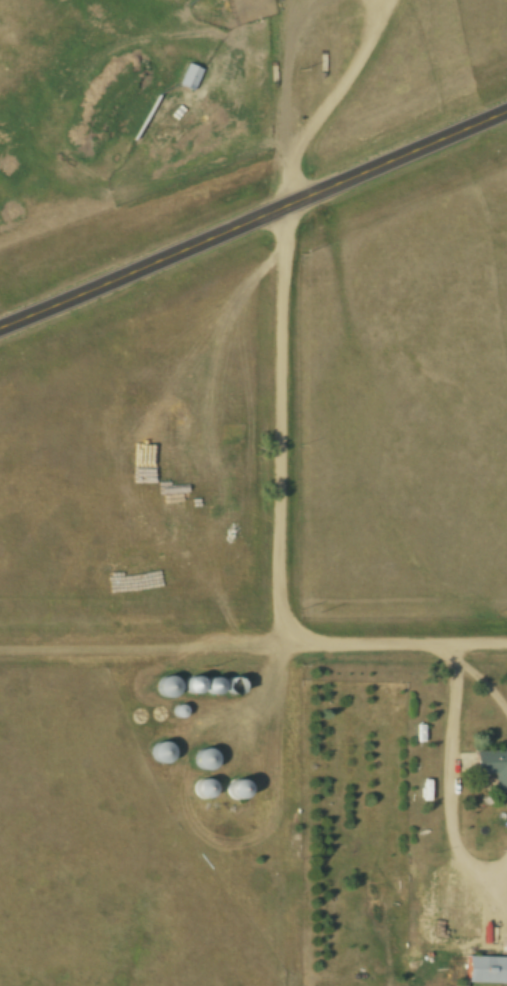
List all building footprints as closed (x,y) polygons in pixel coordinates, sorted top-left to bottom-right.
[(192,90),(202,70),(187,63),(178,83),(192,90)] [(202,684),(192,675),(182,685),(192,694),(202,684)] [(221,687),(212,676),(201,686),(211,697),(221,687)] [(174,696),(174,677),(158,677),(158,696),(174,696)] [(164,765),(172,747),(159,740),(150,758),(164,765)] [(211,748),(193,754),(199,771),(216,766),(211,748)] [(474,751),(474,774),(493,774),(493,797),(506,797),(506,751),(474,751)] [(196,798),(211,797),(209,781),(194,782),(196,798)] [(242,781),(228,781),(229,798),(243,798),(242,781)] [(506,983),(506,956),(465,956),(465,983),(506,983)]
